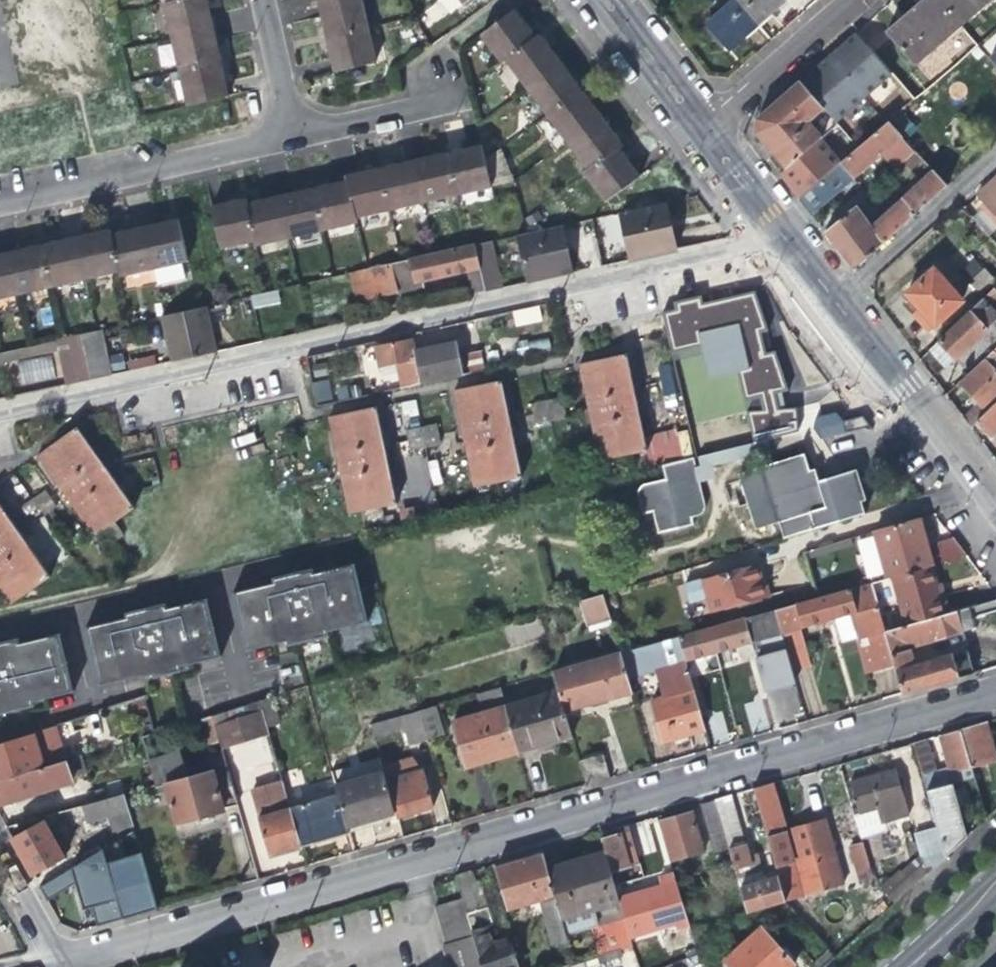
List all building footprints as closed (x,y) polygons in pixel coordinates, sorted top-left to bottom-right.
[(198,0),(172,0),(162,2),(157,3),(165,38),(204,28),(200,12),(198,0)] [(355,0),(334,0),(313,5),(316,21),(320,37),(361,28),(355,0)] [(757,25),(735,0),(734,0),(706,25),(728,51),(743,37),(757,25)] [(757,25),(768,16),(785,1),(783,0),(735,0),(757,25)] [(960,25),(939,0),(922,0),(911,10),(887,30),(916,64),(960,25)] [(960,25),(989,0),(939,0),(960,25)] [(534,38),(533,37),(524,24),(512,9),(479,34),(500,61),(504,57),(505,59),(534,38)] [(208,45),(204,28),(165,38),(172,70),(211,61),(208,45)] [(327,69),(368,60),(361,28),(320,37),(324,54),(327,69)] [(546,45),(538,33),(533,37),(534,38),(505,59),(506,59),(525,86),(559,62),(546,45)] [(814,69),(799,81),(836,124),(864,97),(828,57),(814,69)] [(215,79),(211,61),(172,70),(179,103),(218,95),(215,79)] [(571,78),(559,62),(525,86),(526,88),(546,114),(579,89),(571,78)] [(756,118),(755,132),(773,151),(786,167),(836,124),(799,81),(756,118)] [(588,102),(579,89),(546,114),(566,142),(600,117),(588,102)] [(587,170),(616,149),(617,149),(621,146),(621,145),(611,132),(600,117),(566,142),(587,169),(587,170)] [(798,199),(811,215),(902,136),(901,135),(889,121),(858,148),(798,199)] [(858,148),(836,124),(786,167),(780,173),(789,186),(798,199),(858,148)] [(481,159),(478,144),(462,148),(443,152),(453,194),(454,193),(463,191),(482,187),(487,186),(481,159)] [(925,163),(910,146),(899,155),(917,176),(928,166),(925,163)] [(626,162),(617,149),(616,149),(587,170),(587,169),(583,172),(583,173),(604,201),(637,176),(626,162)] [(453,194),(443,152),(429,155),(412,159),(421,201),(453,194)] [(421,201),(412,159),(393,163),(374,168),(383,209),(421,201)] [(383,209),(374,168),(360,171),(343,175),(344,181),(352,216),(383,209)] [(857,204),(824,233),(837,249),(852,271),(946,186),(933,171),(874,224),(857,204)] [(995,214),(995,176),(992,179),(977,193),(995,214)] [(352,216),(344,181),(326,185),(311,189),(320,229),(353,222),(352,216)] [(485,200),(482,187),(463,191),(466,204),(485,200)] [(320,229),(311,189),(294,193),(278,197),(286,237),(320,229)] [(219,246),(252,239),(244,204),(245,204),(244,197),(228,201),(210,205),(211,211),(219,246)] [(286,237),(278,197),(261,200),(245,204),(244,204),(252,239),(253,239),(255,245),(286,237)] [(654,254),(676,249),(666,202),(619,213),(630,259),(654,254)] [(617,214),(601,217),(604,244),(621,242),(617,214)] [(186,260),(177,219),(163,223),(142,227),(151,268),(178,262),(186,260)] [(563,226),(526,234),(515,237),(525,282),(546,278),(573,272),(563,226)] [(151,268),(142,227),(130,230),(110,235),(109,236),(116,269),(118,269),(119,275),(151,268)] [(110,235),(108,229),(107,229),(93,232),(74,237),(83,277),(116,269),(109,236),(110,235)] [(83,277),(74,237),(61,239),(40,244),(49,285),(83,277)] [(491,242),(473,246),(484,291),(502,287),(491,242)] [(49,285),(40,244),(26,247),(7,252),(16,290),(16,292),(49,285)] [(356,302),(397,292),(396,285),(414,281),(415,284),(423,282),(467,272),(472,294),(484,291),(473,246),(468,247),(434,255),(395,264),(364,271),(349,274),(356,302)] [(7,252),(0,253),(0,296),(16,292),(16,290),(7,252)] [(182,279),(178,262),(151,268),(155,285),(182,279)] [(928,331),(963,300),(933,267),(905,292),(919,306),(911,313),(922,324),(928,331)] [(995,278),(985,268),(970,281),(981,292),(995,278)] [(424,287),(423,282),(415,284),(414,281),(396,285),(397,292),(409,290),(424,287)] [(937,340),(954,358),(995,317),(995,314),(989,307),(995,300),(995,288),(994,286),(937,340)] [(252,307),(280,304),(279,291),(251,294),(252,307)] [(807,300),(800,305),(813,325),(820,320),(807,300)] [(538,305),(512,310),(516,326),(542,320),(538,305)] [(215,351),(205,307),(163,317),(173,360),(195,355),(215,351)] [(96,332),(80,336),(89,379),(107,375),(98,332),(96,332)] [(68,384),(89,379),(80,336),(63,340),(59,340),(68,384)] [(518,339),(518,352),(550,353),(550,339),(518,339)] [(409,340),(373,348),(377,366),(379,374),(394,370),(397,386),(462,373),(454,343),(431,348),(412,353),(409,340)] [(943,368),(954,358),(937,340),(926,351),(936,361),(943,368)] [(962,416),(970,427),(977,420),(987,410),(984,406),(995,394),(995,369),(990,363),(994,360),(995,361),(995,360),(995,345),(983,358),(984,360),(961,382),(970,392),(978,400),(962,416)] [(364,369),(377,366),(373,348),(361,351),(364,369)] [(468,371),(483,370),(482,350),(467,351),(468,371)] [(629,373),(624,351),(576,361),(580,382),(591,429),(597,457),(645,446),(638,414),(629,373)] [(679,385),(674,365),(652,371),(656,391),(679,385)] [(499,377),(451,388),(458,417),(466,457),(472,484),(519,474),(514,449),(504,401),(499,377)] [(305,381),(310,402),(326,398),(322,378),(305,381)] [(561,413),(557,393),(525,401),(529,419),(561,413)] [(403,420),(419,415),(414,398),(398,403),(403,420)] [(987,410),(977,420),(985,428),(991,435),(995,430),(995,402),(987,410)] [(375,405),(326,416),(330,436),(342,489),(347,512),(355,511),(377,505),(395,501),(390,479),(380,433),(375,405)] [(439,440),(435,421),(404,428),(408,447),(439,440)] [(840,433),(836,421),(811,427),(818,438),(840,433)] [(691,455),(687,427),(646,434),(650,461),(691,455)] [(76,429),(38,458),(50,474),(77,512),(95,536),(98,533),(108,547),(121,536),(111,523),(133,507),(118,486),(89,447),(76,429)] [(698,465),(693,466),(697,479),(714,476),(710,461),(755,450),(757,459),(760,467),(771,464),(769,455),(765,439),(696,455),(698,465)] [(804,454),(771,464),(760,467),(736,474),(754,530),(777,523),(781,539),(863,514),(860,503),(866,501),(860,480),(858,477),(856,475),(855,474),(852,473),(849,473),(823,480),(812,483),(804,454)] [(656,531),(662,530),(661,526),(677,522),(675,517),(690,514),(696,512),(699,511),(701,508),(702,506),(702,501),(697,479),(693,466),(691,456),(660,463),(663,477),(642,483),(638,484),(636,486),(635,489),(635,491),(641,513),(652,510),(656,531)] [(54,508),(42,492),(18,510),(30,526),(54,508)] [(12,603),(51,575),(37,556),(6,514),(0,505),(0,587),(12,603)] [(382,522),(377,505),(355,511),(360,528),(382,522)] [(677,522),(661,526),(662,530),(692,523),(690,514),(675,517),(677,522)] [(893,575),(931,564),(965,554),(953,539),(927,547),(924,536),(919,518),(875,531),(888,576),(893,575)] [(278,589),(264,592),(276,642),(290,639),(291,644),(329,635),(328,630),(369,620),(355,561),(316,571),(315,566),(275,576),(276,580),(278,589)] [(758,579),(753,563),(700,580),(710,612),(763,595),(758,579)] [(937,583),(931,564),(893,575),(907,624),(950,611),(945,592),(940,594),(937,583)] [(278,589),(276,580),(235,590),(248,648),(276,642),(264,592),(278,589)] [(867,673),(894,666),(884,630),(885,630),(871,581),(869,582),(775,608),(782,632),(801,627),(836,617),(850,613),(856,636),(867,673)] [(610,617),(604,593),(581,600),(588,624),(610,617)] [(209,596),(181,603),(195,661),(223,655),(209,596)] [(966,650),(914,665),(909,650),(913,645),(973,628),(972,624),(970,618),(995,611),(995,598),(950,611),(907,624),(885,630),(884,630),(894,666),(902,694),(936,684),(973,673),(966,650)] [(127,616),(88,625),(102,683),(141,674),(142,676),(154,673),(155,676),(183,669),(182,665),(195,661),(181,603),(168,606),(167,601),(126,611),(127,616)] [(739,644),(782,632),(775,608),(678,636),(685,660),(739,644)] [(848,638),(856,636),(850,613),(836,617),(842,640),(848,638)] [(811,662),(801,627),(782,632),(787,648),(792,667),(811,662)] [(32,705),(31,700),(72,690),(59,632),(19,641),(18,637),(0,641),(0,713),(32,705)] [(654,668),(685,660),(678,636),(621,652),(627,676),(641,672),(641,670),(654,667),(654,668)] [(792,667),(787,648),(751,658),(762,695),(797,685),(792,667)] [(552,671),(558,690),(564,710),(603,699),(632,690),(627,676),(621,652),(552,671)] [(654,668),(662,696),(692,688),(685,660),(654,668)] [(497,758),(518,752),(505,705),(499,686),(476,693),(481,712),(452,721),(465,767),(497,758)] [(704,729),(692,688),(662,696),(649,699),(661,741),(683,735),(704,729)] [(558,690),(505,705),(518,752),(536,746),(537,743),(548,739),(570,732),(564,710),(558,690)] [(278,720),(271,695),(259,699),(266,724),(278,720)] [(235,707),(211,714),(220,745),(268,731),(266,724),(259,699),(235,707)] [(432,706),(418,709),(426,737),(439,733),(432,706)] [(426,739),(426,737),(418,709),(370,723),(373,735),(402,727),(406,744),(426,739)] [(995,760),(984,722),(957,729),(970,768),(987,763),(995,760)] [(32,732),(0,742),(0,772),(40,759),(42,766),(63,759),(52,723),(31,730),(32,732)] [(910,743),(923,788),(971,771),(970,768),(957,729),(946,732),(938,735),(948,766),(934,770),(925,738),(910,743)] [(236,803),(233,790),(225,763),(188,774),(181,751),(148,760),(155,784),(164,782),(175,820),(209,811),(236,803)] [(83,753),(63,759),(68,777),(88,771),(83,753)] [(578,760),(585,784),(610,777),(602,753),(578,760)] [(68,777),(63,759),(42,766),(39,767),(40,770),(15,777),(14,775),(0,779),(0,802),(70,782),(68,777)] [(992,785),(987,763),(970,768),(971,771),(972,777),(976,790),(992,785)] [(422,769),(388,779),(398,815),(420,809),(433,805),(422,769)] [(851,808),(860,837),(878,831),(876,823),(903,815),(889,770),(871,776),(849,782),(856,806),(851,808)] [(335,786),(336,791),(346,827),(372,819),(395,812),(390,795),(384,771),(335,786)] [(284,849),(300,845),(289,805),(281,779),(253,787),(259,815),(257,816),(268,854),(284,849)] [(784,834),(770,783),(751,789),(775,871),(784,902),(841,884),(824,822),(803,828),(784,834)] [(924,791),(934,824),(944,858),(958,844),(967,837),(951,783),(939,786),(924,791)] [(85,821),(107,815),(127,809),(122,791),(80,803),(85,821)] [(336,791),(289,805),(300,845),(325,838),(348,831),(346,827),(336,791)] [(733,868),(748,864),(729,795),(713,800),(722,831),(733,868)] [(706,835),(722,831),(713,800),(697,804),(706,835)] [(131,823),(127,809),(107,815),(112,828),(131,823)] [(674,817),(658,822),(670,861),(702,852),(690,812),(674,817)] [(41,814),(4,825),(19,851),(32,873),(64,853),(41,814)] [(650,852),(640,821),(627,825),(629,832),(633,846),(636,856),(650,852)] [(924,876),(944,858),(934,824),(912,831),(924,876)] [(623,849),(633,846),(629,832),(619,834),(623,849)] [(600,839),(602,847),(610,874),(629,868),(623,849),(619,834),(619,833),(610,836),(600,839)] [(861,878),(871,875),(861,842),(851,845),(861,878)] [(101,847),(39,885),(47,898),(74,881),(77,879),(79,885),(76,887),(78,894),(82,907),(90,905),(96,924),(122,917),(101,847)] [(631,947),(629,940),(617,900),(610,874),(602,847),(575,855),(544,864),(565,937),(592,929),(600,956),(631,947)] [(566,940),(565,937),(544,864),(542,855),(520,861),(494,868),(505,906),(538,897),(551,944),(566,940)] [(754,883),(748,864),(733,868),(738,888),(754,883)] [(469,870),(454,875),(460,899),(480,966),(516,966),(507,934),(497,937),(485,892),(480,893),(476,894),(469,870)] [(754,883),(738,888),(746,914),(784,902),(775,871),(768,873),(770,879),(763,881),(754,883)] [(881,887),(894,902),(913,886),(898,871),(881,887)] [(660,887),(647,891),(658,931),(672,927),(674,932),(688,927),(672,875),(664,877),(658,879),(660,887)] [(647,891),(617,900),(629,940),(658,931),(647,891)] [(460,899),(447,902),(433,907),(444,944),(441,946),(447,966),(480,966),(460,899)] [(724,962),(729,966),(792,966),(794,966),(761,929),(724,962)] [(817,966),(823,966),(833,957),(826,949),(812,961),(817,966)]
